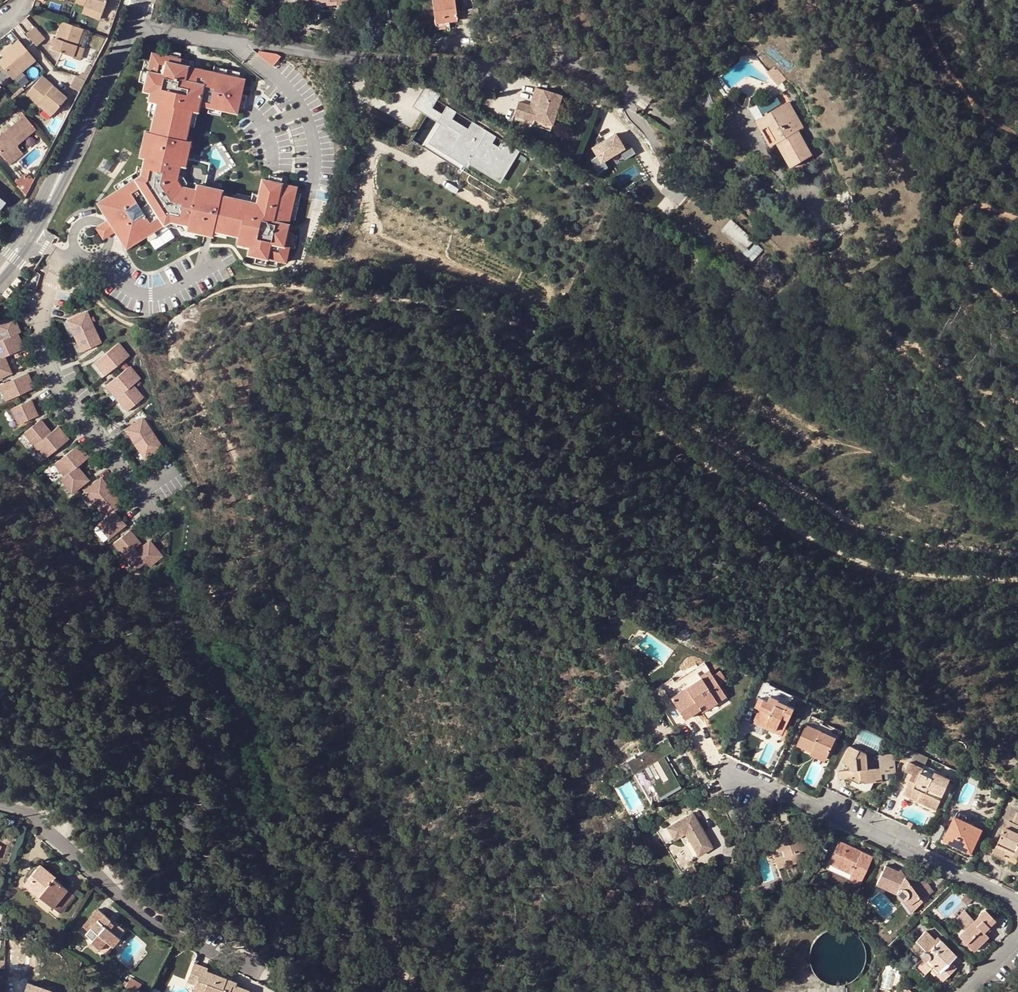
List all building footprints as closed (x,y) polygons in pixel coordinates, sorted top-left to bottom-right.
[(85,3),(84,6),(102,13),(106,0),(77,0),(85,3)] [(433,19),(446,17),(446,23),(455,22),(455,19),(460,19),(459,11),(454,12),(452,0),(431,0),(433,19)] [(99,20),(102,13),(84,6),(81,14),(99,20)] [(386,8),(377,11),(380,24),(389,22),(386,8)] [(75,47),(81,30),(66,25),(61,23),(50,51),(70,58),(75,47)] [(33,27),(25,34),(35,46),(43,40),(33,27)] [(18,41),(4,52),(6,54),(0,59),(0,67),(10,80),(34,60),(18,41)] [(75,47),(70,58),(78,61),(82,49),(75,47)] [(167,56),(153,52),(150,63),(146,81),(144,90),(151,92),(159,94),(154,117),(150,132),(144,157),(142,167),(141,175),(139,176),(134,180),(117,190),(109,195),(113,202),(102,209),(109,220),(115,231),(122,242),(134,234),(138,241),(146,236),(149,240),(171,226),(176,228),(177,223),(188,225),(200,228),(199,233),(212,236),(213,231),(238,236),(251,239),(249,246),(248,254),(256,256),(277,261),(286,263),(289,247),(292,235),(292,233),(287,232),(281,231),(283,224),(288,225),(290,218),(296,193),(297,186),(281,183),(269,180),(262,179),(259,195),(262,195),(260,204),(235,198),(221,195),(219,201),(208,198),(210,187),(205,186),(209,167),(206,162),(187,158),(188,153),(183,152),(186,140),(189,124),(194,103),(199,105),(210,107),(221,110),(237,113),(239,106),(241,94),(245,79),(238,77),(213,72),(192,67),(180,64),(181,59),(179,58),(167,56)] [(193,61),(181,59),(180,64),(192,67),(193,61)] [(146,81),(150,63),(145,61),(143,70),(142,70),(140,80),(146,81)] [(78,74),(76,78),(84,81),(91,68),(86,66),(81,75),(78,74)] [(214,67),(213,72),(238,77),(239,72),(214,67)] [(768,74),(778,85),(783,80),(774,69),(768,74)] [(48,80),(42,75),(27,94),(39,104),(41,101),(55,112),(68,97),(53,84),(51,87),(46,83),(48,80)] [(80,89),(84,81),(76,78),(74,77),(69,89),(78,93),(80,89)] [(428,83),(414,103),(440,122),(426,142),(464,169),(468,163),(497,183),(520,151),(477,120),(471,129),(454,117),(459,110),(450,104),(444,112),(435,105),(443,94),(428,83)] [(536,114),(554,121),(565,93),(540,83),(535,96),(537,97),(535,102),(533,101),(521,96),(516,109),(535,116),(536,114)] [(159,94),(151,92),(149,100),(152,101),(149,116),(154,117),(159,94)] [(41,101),(39,104),(52,116),(55,112),(41,101)] [(759,117),(774,143),(788,168),(810,155),(797,131),(793,124),(798,122),(786,102),(772,110),(767,101),(756,107),(761,117),(759,117)] [(194,103),(189,124),(194,126),(199,105),(194,103)] [(554,121),(536,114),(535,116),(534,120),(551,127),(554,121)] [(34,129),(23,115),(0,135),(0,153),(4,158),(17,147),(15,145),(34,129)] [(768,146),(774,143),(759,117),(754,121),(768,146)] [(144,157),(150,132),(145,131),(139,156),(144,157)] [(622,147),(615,133),(590,147),(596,158),(591,161),(598,174),(608,168),(603,160),(621,150),(627,161),(638,154),(631,142),(622,147)] [(17,147),(4,158),(10,165),(23,154),(17,147)] [(25,173),(22,175),(30,186),(34,179),(29,174),(28,176),(25,173)] [(18,185),(25,195),(30,186),(22,175),(21,174),(14,180),(18,185)] [(117,190),(134,180),(131,175),(114,186),(117,190)] [(269,180),(281,183),(282,177),(270,175),(269,180)] [(25,195),(18,185),(15,187),(24,198),(25,195)] [(222,190),(210,187),(208,198),(219,201),(221,195),(222,190)] [(262,195),(259,195),(252,193),(252,196),(237,193),(235,198),(260,204),(262,195)] [(296,193),(290,218),(295,219),(301,194),(296,193)] [(97,203),(102,209),(113,202),(109,195),(97,203)] [(762,252),(736,216),(722,225),(748,262),(762,252)] [(115,231),(109,220),(101,225),(97,228),(103,238),(108,235),(115,231)] [(138,241),(134,234),(122,242),(126,248),(138,241)] [(249,246),(251,239),(238,236),(236,244),(249,246)] [(276,266),(277,261),(256,256),(255,262),(265,265),(266,264),(276,266)] [(21,281),(17,278),(11,285),(15,288),(21,281)] [(13,291),(9,287),(2,294),(6,298),(13,291)] [(86,313),(68,320),(82,351),(100,343),(86,313)] [(0,322),(0,336),(2,340),(0,341),(0,377),(11,372),(4,357),(23,348),(17,334),(20,332),(13,317),(0,322)] [(118,343),(95,362),(106,375),(129,356),(118,343)] [(129,366),(107,385),(128,411),(143,398),(132,385),(140,379),(129,366)] [(27,373),(0,385),(7,400),(34,388),(27,373)] [(30,400),(12,408),(19,424),(38,416),(30,400)] [(143,419),(126,430),(145,458),(162,447),(143,419)] [(40,420),(25,432),(46,458),(68,440),(58,426),(51,432),(40,420)] [(78,445),(55,463),(65,476),(62,479),(73,492),(88,480),(77,467),(88,458),(78,445)] [(101,479),(86,491),(107,517),(98,524),(109,538),(125,525),(114,512),(122,505),(101,479)] [(129,531),(114,543),(136,568),(145,561),(149,566),(161,556),(149,541),(137,551),(135,548),(140,544),(129,531)] [(681,691),(670,698),(684,718),(699,709),(702,707),(701,706),(704,704),(707,708),(725,697),(724,696),(721,691),(718,686),(712,676),(703,663),(675,682),(681,691)] [(720,671),(712,676),(718,686),(726,680),(720,671)] [(665,688),(670,698),(681,691),(675,682),(665,688)] [(768,702),(770,697),(755,690),(748,705),(755,708),(759,698),(768,702)] [(753,723),(765,729),(766,726),(782,734),(784,728),(794,709),(777,702),(778,700),(770,697),(768,702),(759,698),(755,708),(759,710),(753,723)] [(797,746),(811,752),(813,750),(827,757),(836,738),(819,730),(823,722),(811,716),(797,746)] [(765,729),(753,723),(750,730),(762,736),(764,732),(765,729)] [(766,726),(765,729),(780,737),(782,734),(766,726)] [(790,731),(784,728),(782,734),(780,737),(779,739),(785,741),(790,731)] [(665,740),(624,763),(631,776),(641,771),(656,798),(677,786),(662,758),(672,752),(665,740)] [(867,754),(850,746),(842,762),(848,765),(851,767),(851,771),(849,771),(838,772),(838,779),(848,779),(852,781),(858,784),(860,781),(865,784),(867,780),(873,783),(881,782),(881,774),(877,774),(877,769),(868,769),(867,754)] [(922,763),(925,755),(906,749),(904,758),(922,763)] [(813,750),(811,752),(810,756),(825,763),(827,757),(813,750)] [(920,773),(922,769),(909,762),(905,771),(909,773),(912,774),(908,782),(904,792),(917,798),(916,802),(928,807),(932,797),(925,794),(927,789),(942,796),(949,780),(934,773),(932,779),(920,773)] [(923,768),(922,769),(920,773),(932,779),(934,773),(923,768)] [(858,784),(852,781),(850,785),(864,792),(870,789),(873,783),(867,780),(865,784),(860,781),(858,784)] [(917,798),(904,792),(903,796),(916,802),(917,798)] [(940,801),(932,797),(928,807),(935,811),(940,801)] [(672,839),(676,836),(684,832),(698,855),(709,848),(689,812),(665,826),(672,839)] [(1017,812),(1011,822),(1008,821),(996,846),(1007,850),(1005,853),(1017,860),(1017,813),(1017,812)] [(981,830),(955,817),(944,841),(970,853),(981,830)] [(798,822),(781,827),(784,838),(775,841),(775,843),(773,843),(775,851),(777,850),(777,852),(782,851),(783,856),(774,859),(777,868),(786,865),(785,861),(790,859),(792,864),(801,862),(799,851),(809,848),(805,836),(803,837),(798,822)] [(684,832),(676,836),(690,859),(698,855),(684,832)] [(838,841),(827,864),(849,874),(847,878),(859,884),(871,857),(838,841)] [(1007,850),(996,846),(992,854),(1003,859),(1005,853),(1007,850)] [(849,874),(827,864),(825,868),(847,878),(849,874)] [(39,865),(27,879),(42,891),(38,896),(59,913),(74,895),(52,878),(54,876),(39,865)] [(882,888),(886,890),(886,888),(896,893),(897,895),(898,897),(899,899),(901,900),(903,900),(905,899),(913,910),(921,902),(920,900),(932,892),(926,883),(925,882),(923,881),(921,882),(919,883),(913,876),(911,877),(907,880),(899,871),(896,872),(884,867),(876,886),(882,888)] [(42,891),(27,879),(23,884),(38,896),(42,891)] [(966,905),(974,898),(966,894),(963,897),(960,899),(966,905)] [(910,913),(913,910),(905,899),(903,900),(901,900),(910,913)] [(114,934),(117,936),(122,929),(114,922),(113,924),(109,920),(109,919),(97,909),(82,926),(87,931),(85,934),(91,940),(90,942),(99,949),(105,942),(107,943),(114,934)] [(986,936),(983,932),(976,926),(982,921),(988,928),(994,921),(984,910),(973,921),(965,929),(958,936),(972,951),(986,936)] [(965,929),(973,921),(964,911),(956,919),(965,929)] [(976,926),(983,932),(988,928),(982,921),(976,926)] [(925,952),(924,952),(922,952),(921,954),(920,956),(920,958),(921,960),(918,963),(926,972),(932,967),(945,978),(955,967),(950,962),(956,956),(940,940),(936,943),(925,931),(917,939),(928,951),(927,952),(926,952),(925,952)] [(118,938),(117,936),(114,934),(107,943),(111,947),(118,938)] [(914,942),(924,952),(925,952),(926,952),(927,952),(928,951),(917,939),(914,942)] [(99,949),(90,942),(86,947),(94,954),(99,949)] [(187,981),(195,984),(196,985),(198,981),(207,985),(204,991),(248,991),(235,986),(235,984),(206,972),(207,970),(194,965),(187,981)] [(131,977),(128,983),(127,983),(125,987),(131,990),(134,991),(136,991),(141,984),(131,977)] [(195,984),(192,991),(204,991),(207,985),(198,981),(196,985),(195,984)] [(27,983),(24,991),(51,991),(52,991),(27,983)]
